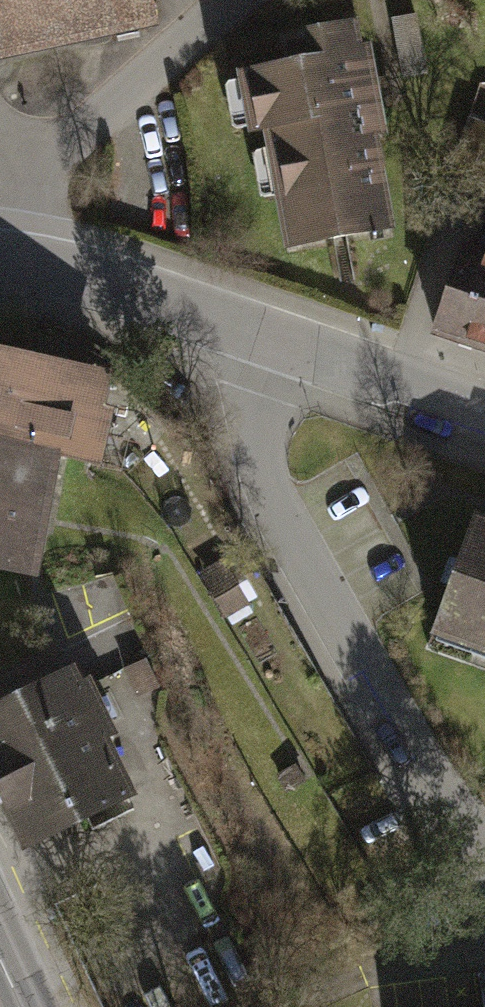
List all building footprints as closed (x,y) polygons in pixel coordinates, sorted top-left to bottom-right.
[(153,27),(147,0),(0,0),(0,57),(153,27)] [(389,3),(399,63),(427,58),(418,0),(405,0),(389,3)] [(259,135),(281,257),(388,237),(371,142),(379,140),(372,98),(389,95),(385,68),(367,71),(365,62),(356,64),(350,30),(290,42),(282,52),(286,76),(234,86),(243,138),(259,135)] [(466,130),(448,186),(484,198),(484,136),(466,130)] [(459,261),(430,345),(484,363),(484,270),(459,261)] [(54,471),(96,478),(109,398),(11,382),(18,345),(0,342),(0,463),(54,471)] [(37,576),(54,471),(0,463),(0,570),(37,576)] [(432,641),(484,659),(484,528),(474,524),(432,641)] [(141,650),(120,660),(137,697),(159,686),(141,650)] [(25,842),(126,794),(98,735),(109,729),(76,660),(0,695),(0,791),(25,842)] [(275,776),(286,793),(305,781),(295,764),(275,776)]
